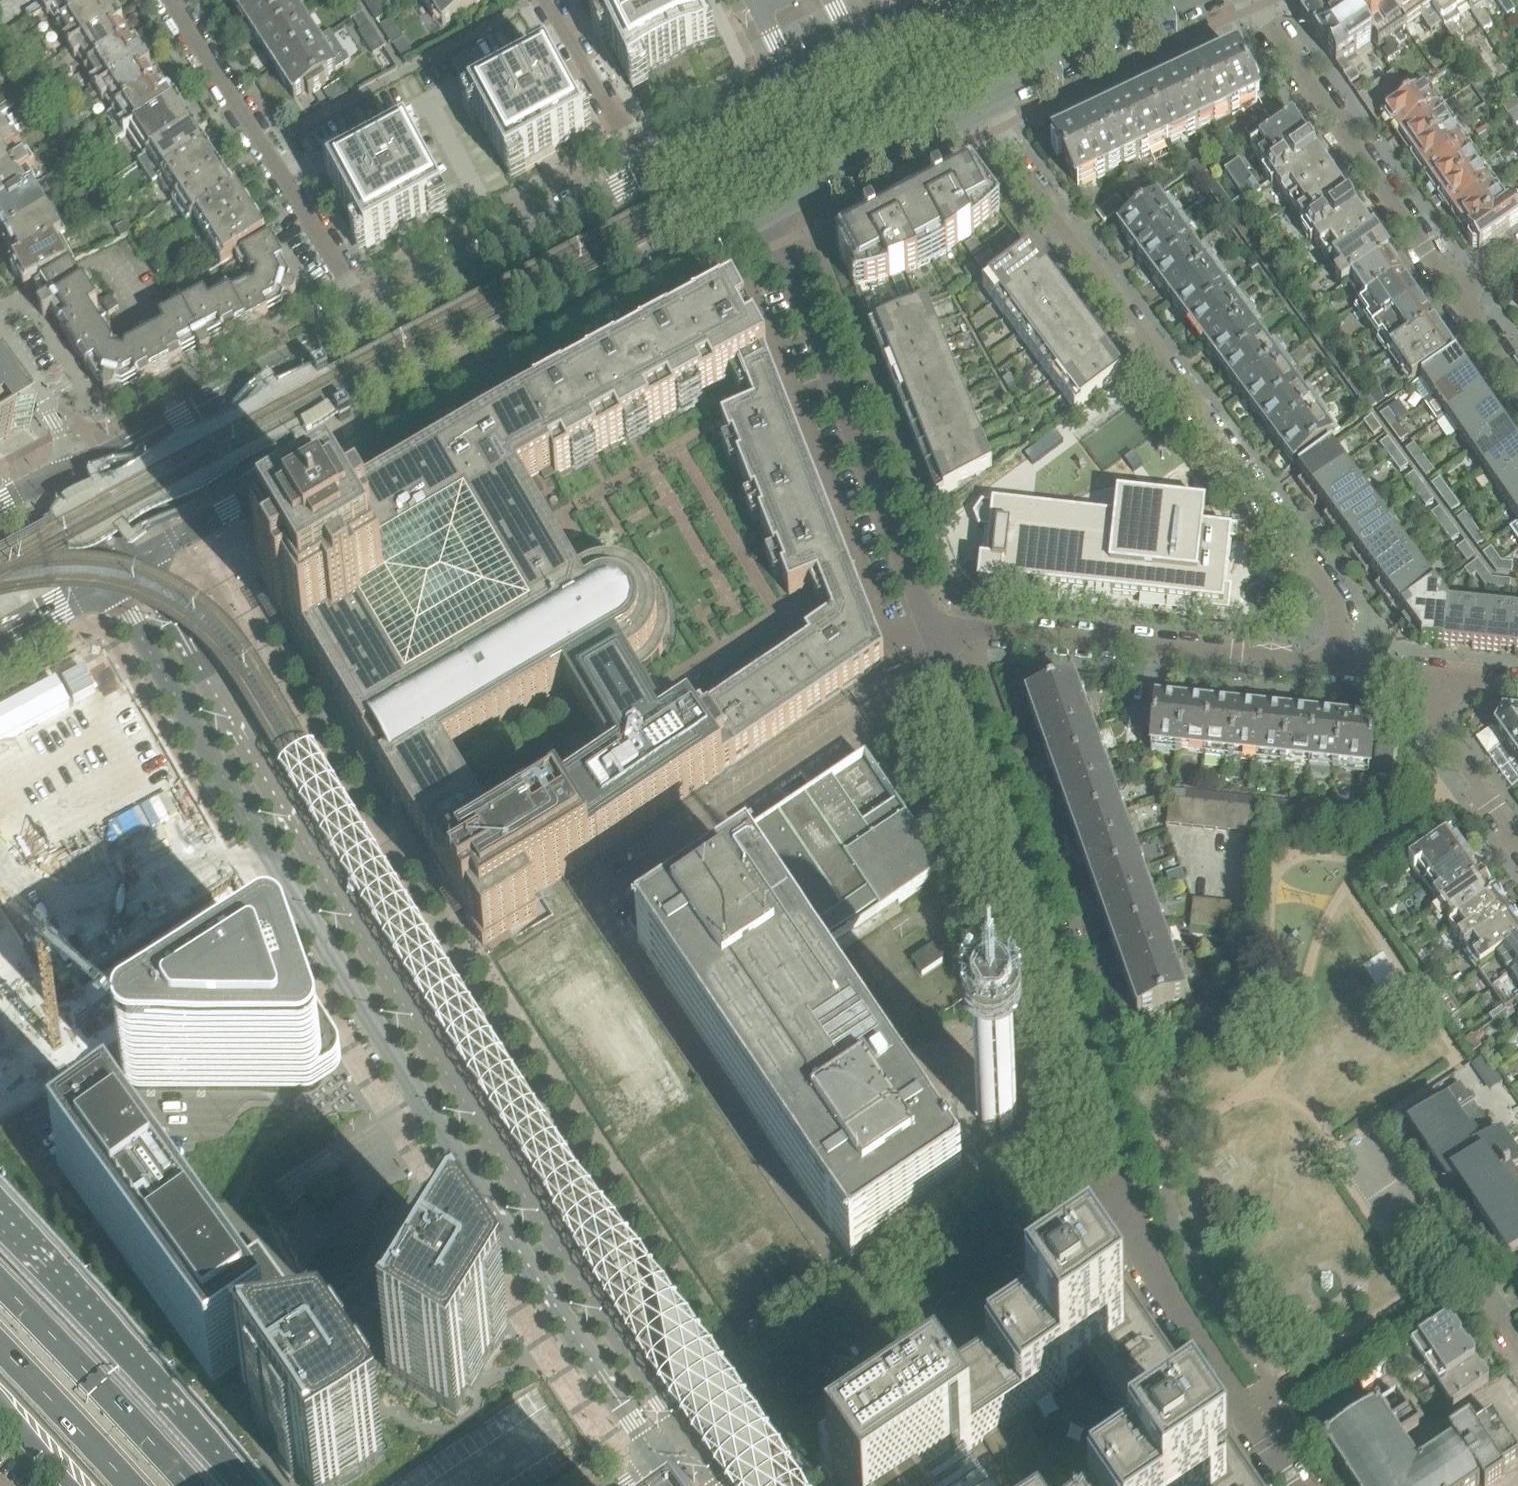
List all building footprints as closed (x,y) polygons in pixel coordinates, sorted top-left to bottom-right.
[(55,0),(35,0),(38,5),(25,13),(29,18),(41,9),(55,0)] [(101,0),(55,0),(41,9),(48,21),(56,15),(62,25),(101,0)] [(118,19),(114,13),(115,7),(110,0),(101,0),(62,25),(69,36),(61,41),(68,52),(118,19)] [(239,15),(261,0),(229,0),(239,15)] [(300,19),(304,16),(300,10),(296,13),(288,0),(261,0),(239,15),(274,70),(316,43),(300,19)] [(356,6),(352,0),(341,7),(345,14),(356,6)] [(376,0),(366,0),(363,2),(367,9),(377,2),(376,0)] [(485,0),(418,0),(421,5),(426,2),(441,28),(485,0)] [(590,18),(618,72),(621,70),(608,46),(598,25),(585,0),(578,0),(590,18)] [(585,0),(598,25),(608,46),(621,70),(629,86),(630,86),(645,78),(707,46),(684,0),(585,0)] [(719,39),(699,0),(684,0),(707,46),(645,78),(630,86),(642,111),(729,66),(716,40),(719,39)] [(1344,0),(1319,0),(1317,1),(1312,0),(1310,0),(1302,6),(1301,12),(1299,14),(1315,36),(1314,36),(1324,50),(1335,66),(1343,78),(1349,86),(1358,80),(1349,66),(1347,68),(1342,62),(1372,42),(1344,0)] [(1383,0),(1344,0),(1372,42),(1387,63),(1400,55),(1389,40),(1403,30),(1383,0)] [(1423,0),(1383,0),(1403,30),(1419,19),(1429,34),(1441,26),(1423,0)] [(1463,0),(1423,0),(1441,26),(1455,45),(1462,40),(1455,27),(1453,29),(1451,25),(1459,19),(1457,16),(1468,10),(1463,0)] [(1468,10),(1483,33),(1491,27),(1483,15),(1480,16),(1478,13),(1482,11),(1480,7),(1493,0),(1463,0),(1468,10)] [(1506,18),(1514,13),(1506,0),(1503,3),(1501,0),(1495,0),(1506,18)] [(382,9),(377,2),(367,9),(372,16),(382,9)] [(361,14),(356,6),(345,14),(350,21),(361,14)] [(386,16),(382,9),(372,16),(376,22),(386,16)] [(89,68),(135,38),(128,28),(123,27),(118,19),(68,52),(75,62),(81,57),(89,68)] [(384,34),(395,27),(391,21),(380,28),(384,34)] [(375,35),(370,27),(359,34),(363,42),(375,35)] [(399,34),(395,27),(384,34),(388,41),(399,34)] [(392,47),(402,40),(399,34),(388,41),(392,47)] [(379,42),(375,35),(363,42),(368,50),(379,42)] [(95,95),(146,64),(141,55),(142,50),(135,38),(89,68),(96,80),(89,85),(95,95)] [(372,56),(383,49),(379,42),(368,50),(372,56)] [(335,73),(330,65),(334,62),(332,58),(327,60),(316,43),(274,70),(294,100),(305,92),(309,97),(325,86),(322,81),(335,73)] [(1256,103),(1254,99),(1256,98),(1254,94),(1258,92),(1252,80),(1248,82),(1235,55),(1145,98),(1167,145),(1256,103)] [(22,69),(15,59),(5,65),(7,69),(3,72),(6,77),(10,74),(12,76),(22,69)] [(546,63),(469,105),(507,175),(584,133),(546,63)] [(116,111),(162,81),(155,71),(150,70),(146,64),(95,95),(101,103),(108,98),(116,111)] [(1365,110),(1402,86),(1393,73),(1356,97),(1365,110)] [(1517,91),(1517,85),(1513,77),(1491,91),(1500,103),(1517,91)] [(126,134),(173,106),(169,98),(172,96),(162,81),(116,111),(124,123),(117,127),(123,137),(126,134)] [(51,92),(45,82),(37,87),(44,97),(51,92)] [(1381,118),(1410,98),(1402,86),(1365,110),(1374,123),(1381,118)] [(1399,136),(1440,107),(1426,87),(1410,98),(1381,118),(1388,129),(1394,129),(1399,136)] [(1167,145),(1145,98),(1053,142),(1055,145),(1050,147),(1057,159),(1061,157),(1074,185),(1075,184),(1077,188),(1167,145)] [(14,106),(11,101),(0,108),(0,115),(14,106)] [(142,158),(190,128),(190,124),(185,118),(181,117),(174,105),(173,106),(126,134),(142,158)] [(1412,155),(1455,127),(1440,107),(1399,136),(1403,143),(1402,148),(1407,155),(1412,155)] [(1507,117),(1514,128),(1517,126),(1517,110),(1507,117)] [(20,133),(38,121),(35,117),(17,129),(20,133)] [(1252,143),(1273,129),(1266,119),(1245,133),(1252,143)] [(1283,156),(1304,142),(1300,136),(1301,136),(1302,131),(1294,119),(1252,148),(1267,171),(1262,174),(1271,186),(1276,182),(1293,170),(1283,156)] [(15,137),(7,125),(0,129),(0,147),(15,137)] [(1426,175),(1468,147),(1455,127),(1412,155),(1411,161),(1416,168),(1421,168),(1426,175)] [(161,178),(203,151),(204,147),(200,139),(196,138),(190,128),(142,158),(148,168),(153,165),(161,178)] [(1485,135),(1482,129),(1474,134),(1478,140),(1485,135)] [(92,154),(80,135),(72,140),(84,159),(92,154)] [(1488,140),(1485,135),(1478,140),(1481,145),(1488,140)] [(22,163),(14,151),(21,147),(15,137),(0,147),(0,177),(22,163)] [(406,139),(328,181),(366,251),(443,209),(406,139)] [(1333,176),(1326,165),(1321,165),(1320,165),(1315,157),(1316,152),(1311,144),(1306,143),(1306,144),(1304,142),(1283,156),(1293,170),(1276,182),(1291,205),(1333,176)] [(1440,194),(1482,166),(1468,147),(1426,175),(1431,182),(1429,187),(1434,194),(1440,194)] [(175,199),(218,172),(203,151),(161,178),(156,181),(163,192),(168,189),(175,199)] [(97,182),(84,161),(80,156),(71,162),(83,180),(70,189),(75,196),(97,182)] [(33,187),(25,174),(34,168),(28,158),(22,163),(0,177),(0,208),(33,187)] [(1260,196),(1238,163),(1224,174),(1240,199),(1231,206),(1235,212),(1260,196)] [(1453,215),(1496,186),(1482,166),(1440,194),(1438,200),(1443,207),(1448,207),(1453,215)] [(192,220),(236,192),(230,183),(224,182),(218,172),(175,199),(170,202),(177,213),(182,210),(189,222),(192,220)] [(988,223),(1000,212),(971,173),(944,188),(939,178),(925,186),(930,195),(903,209),(931,262),(933,261),(954,249),(971,237),(988,223)] [(1213,181),(1208,174),(1198,176),(1205,187),(1213,181)] [(1323,214),(1344,199),(1339,193),(1340,192),(1341,187),(1333,176),(1291,205),(1307,228),(1303,231),(1311,243),(1315,240),(1333,228),(1323,214)] [(1219,189),(1213,181),(1205,187),(1211,195),(1219,189)] [(1154,199),(1144,185),(1125,198),(1136,213),(1154,199)] [(1467,235),(1510,205),(1496,186),(1453,215),(1458,221),(1457,226),(1461,233),(1466,234),(1467,235)] [(49,211),(33,187),(0,208),(0,236),(2,239),(49,211)] [(1224,197),(1219,189),(1211,195),(1216,202),(1224,197)] [(267,236),(263,228),(262,229),(258,222),(254,221),(250,214),(251,210),(246,202),(241,201),(236,192),(192,220),(222,265),(267,236)] [(1230,204),(1224,197),(1216,202),(1222,210),(1230,204)] [(1103,224),(1124,209),(1116,199),(1096,214),(1103,224)] [(1373,234),(1365,222),(1360,221),(1359,221),(1354,213),(1355,208),(1350,200),(1345,200),(1344,199),(1323,214),(1333,228),(1315,240),(1331,263),(1373,234)] [(1517,223),(1517,200),(1510,205),(1467,235),(1468,236),(1466,241),(1471,248),(1477,248),(1478,251),(1517,223)] [(1192,250),(1184,239),(1187,237),(1177,224),(1181,221),(1177,216),(1174,219),(1169,212),(1165,214),(1157,202),(1118,231),(1153,278),(1192,250)] [(1235,212),(1231,206),(1230,204),(1222,210),(1227,218),(1235,212)] [(931,262),(903,209),(877,223),(872,214),(858,221),(863,230),(836,245),(854,289),(874,285),(895,278),(914,270),(931,262)] [(58,239),(65,235),(49,211),(2,239),(9,252),(14,253),(15,252),(19,260),(58,239)] [(1241,220),(1235,212),(1227,218),(1233,226),(1241,220)] [(1246,228),(1241,220),(1233,226),(1238,233),(1246,228)] [(130,236),(125,225),(116,229),(121,240),(130,236)] [(190,234),(186,228),(185,229),(183,226),(173,232),(179,241),(190,234)] [(1252,235),(1246,228),(1238,233),(1244,241),(1252,235)] [(1348,283),(1387,255),(1373,234),(1331,263),(1328,264),(1337,276),(1332,279),(1339,289),(1348,283)] [(1257,243),(1252,235),(1244,241),(1249,249),(1257,243)] [(72,264),(58,239),(19,260),(11,264),(13,267),(12,271),(15,276),(18,277),(24,288),(40,281),(58,271),(71,264),(72,264)] [(288,287),(290,279),(282,264),(283,264),(271,241),(242,257),(252,275),(248,287),(230,297),(247,326),(268,315),(267,314),(282,306),(284,298),(290,300),(292,300),(294,298),(296,293),(296,291),(294,289),(288,287)] [(1263,251),(1257,243),(1249,249),(1254,256),(1263,251)] [(1227,297),(1218,286),(1222,284),(1212,271),(1216,268),(1212,262),(1208,265),(1203,259),(1200,261),(1192,250),(1153,278),(1188,326),(1227,297)] [(1268,258),(1263,251),(1254,256),(1260,264),(1268,258)] [(1005,320),(1053,285),(1030,253),(981,289),(1005,320)] [(1362,304),(1399,278),(1394,271),(1397,269),(1387,255),(1348,283),(1362,304)] [(1273,266),(1268,258),(1260,264),(1265,272),(1273,266)] [(990,269),(984,260),(977,265),(983,274),(990,269)] [(1292,268),(1286,260),(1278,265),(1284,274),(1292,268)] [(99,308),(85,286),(79,277),(71,264),(58,271),(40,281),(44,286),(37,291),(46,305),(40,309),(39,311),(40,313),(43,318),(45,318),(47,318),(52,314),(62,329),(60,330),(74,351),(103,332),(90,313),(99,308)] [(200,279),(212,271),(207,264),(195,272),(200,279)] [(1279,274),(1273,266),(1265,272),(1271,279),(1279,274)] [(977,275),(971,267),(963,272),(969,281),(977,275)] [(1284,281),(1279,274),(1271,279),(1276,287),(1284,281)] [(1368,334),(1415,301),(1408,290),(1409,287),(1404,281),(1401,280),(1399,278),(1362,304),(1356,308),(1365,321),(1361,324),(1368,334)] [(214,290),(211,284),(208,280),(196,286),(202,296),(214,290)] [(1290,289),(1284,281),(1276,287),(1282,295),(1290,289)] [(1028,352),(1076,316),(1053,285),(1005,320),(1028,352)] [(1295,297),(1290,289),(1282,295),(1287,303),(1295,297)] [(928,303),(924,295),(916,298),(920,306),(928,303)] [(1315,306),(1308,295),(1301,300),(1308,311),(1315,306)] [(223,339),(247,326),(230,297),(210,308),(205,300),(161,324),(165,333),(145,344),(161,373),(183,361),(182,360),(197,352),(200,357),(202,358),(205,358),(209,356),(210,354),(210,352),(207,346),(223,338),(223,339)] [(1262,344),(1253,333),(1256,331),(1251,324),(1255,321),(1252,316),(1248,319),(1238,306),(1235,308),(1227,297),(1188,326),(1223,373),(1262,344)] [(1301,304),(1295,297),(1287,303),(1293,310),(1301,304)] [(119,310),(112,298),(101,305),(109,317),(119,310)] [(781,404),(765,363),(768,362),(755,338),(746,343),(738,327),(746,322),(734,299),(722,305),(721,305),(719,306),(719,307),(696,319),(693,320),(694,320),(682,327),(694,349),(716,389),(740,376),(755,414),(781,404)] [(1387,354),(1430,323),(1429,320),(1430,317),(1426,311),(1422,310),(1415,301),(1368,334),(1374,343),(1378,340),(1387,354)] [(1306,312),(1301,304),(1293,310),(1298,318),(1306,312)] [(941,346),(934,328),(926,309),(870,331),(885,368),(941,346)] [(161,322),(155,312),(143,319),(149,329),(161,322)] [(1312,320),(1306,312),(1298,318),(1304,326),(1312,320)] [(1051,383),(1100,347),(1076,316),(1028,352),(1051,383)] [(1318,328),(1312,320),(1304,326),(1310,334),(1318,328)] [(1452,354),(1438,335),(1440,331),(1436,325),(1432,326),(1430,323),(1387,354),(1408,385),(1411,383),(1410,383),(1452,354)] [(716,389),(694,349),(682,327),(669,334),(669,333),(666,335),(643,348),(643,347),(641,349),(629,355),(663,418),(681,408),(679,405),(697,395),(699,398),(716,389)] [(1324,336),(1318,328),(1310,334),(1316,342),(1324,336)] [(161,373),(145,344),(127,353),(115,351),(103,332),(74,351),(88,372),(89,371),(98,385),(105,387),(103,393),(104,396),(106,397),(111,398),(113,398),(114,396),(116,390),(123,392),(137,384),(138,385),(161,373)] [(987,343),(984,336),(978,340),(982,346),(987,343)] [(1330,344),(1324,336),(1316,342),(1321,350),(1330,344)] [(1352,345),(1347,338),(1337,344),(1342,352),(1350,347),(1352,345)] [(1297,392),(1288,380),(1291,378),(1282,365),(1285,362),(1281,356),(1278,360),(1272,352),(1269,355),(1262,344),(1223,373),(1258,420),(1297,392)] [(1335,352),(1330,344),(1321,350),(1327,358),(1335,352)] [(956,382),(948,364),(941,346),(885,368),(900,404),(956,382)] [(1074,413),(1122,378),(1100,347),(1051,383),(1074,413)] [(1343,361),(1354,354),(1350,347),(1342,352),(1338,355),(1341,360),(1343,361)] [(1341,360),(1338,355),(1335,352),(1327,358),(1333,366),(1333,365),(1341,360)] [(663,418),(629,355),(616,362),(613,363),(614,364),(590,376),(588,377),(576,384),(610,446),(628,437),(626,433),(644,424),(646,427),(663,418)] [(1433,400),(1470,374),(1462,363),(1459,365),(1454,357),(1420,382),(1433,400)] [(1348,367),(1346,364),(1345,365),(1343,361),(1341,360),(1333,365),(1339,373),(1348,367)] [(1353,375),(1348,367),(1339,373),(1345,381),(1353,375)] [(329,376),(324,368),(313,374),(314,375),(318,382),(329,376)] [(1445,418),(1479,394),(1475,387),(1478,385),(1470,374),(1433,400),(1445,418)] [(1359,383),(1353,375),(1345,381),(1350,389),(1359,383)] [(1001,381),(1008,390),(1015,385),(1009,376),(1001,381)] [(970,418),(963,400),(956,382),(900,404),(914,440),(970,418)] [(1365,391),(1359,383),(1350,389),(1356,397),(1365,391)] [(610,446),(576,384),(563,391),(563,390),(561,392),(542,402),(538,405),(537,404),(535,406),(522,413),(520,414),(521,415),(552,470),(555,476),(575,465),(573,462),(591,452),(593,456),(610,446)] [(1021,393),(1015,385),(1008,390),(1013,398),(1021,393)] [(8,439),(11,437),(30,434),(22,428),(21,425),(23,425),(8,403),(0,391),(0,443),(8,439)] [(1368,396),(1365,391),(1356,397),(1362,405),(1370,399),(1368,396)] [(1339,433),(1330,422),(1326,425),(1316,412),(1321,409),(1316,404),(1312,407),(1307,400),(1304,402),(1297,392),(1258,420),(1293,467),(1338,434),(1339,433)] [(1457,435),(1495,409),(1487,398),(1484,400),(1479,394),(1445,418),(1457,435)] [(1376,407),(1370,399),(1362,405),(1368,413),(1376,407)] [(804,461),(788,422),(781,404),(755,414),(723,427),(730,446),(734,445),(741,464),(738,466),(745,484),(804,461)] [(351,417),(346,408),(335,414),(339,421),(340,423),(351,417)] [(1470,453),(1504,429),(1500,423),(1503,421),(1495,409),(1457,435),(1470,453)] [(1397,424),(1387,411),(1379,417),(1389,431),(1397,424)] [(734,764),(700,714),(666,737),(647,705),(632,681),(642,675),(650,670),(656,663),(662,655),(666,646),(669,636),(670,627),(669,617),(667,607),(663,598),(658,590),(652,583),(644,576),(636,572),(627,568),(617,566),(607,566),(598,567),(589,570),(580,574),(572,579),(519,490),(552,470),(521,415),(486,435),(485,433),(484,434),(484,433),(482,434),(483,435),(459,448),(458,449),(456,451),(463,463),(458,465),(456,463),(453,462),(450,463),(448,465),(448,468),(448,471),(444,474),(437,462),(435,463),(434,463),(433,463),(433,464),(410,478),(410,477),(408,478),(408,479),(385,492),(383,493),(360,507),(358,507),(359,508),(336,522),(335,521),(334,522),(334,523),(312,536),(309,531),(304,533),(306,536),(307,535),(312,545),(307,548),(305,546),(302,545),(299,546),(297,548),(296,551),(297,555),(291,558),(285,548),(286,548),(285,545),(281,548),(283,552),(261,566),(261,565),(259,566),(260,567),(256,569),(258,573),(259,574),(272,597),(267,599),(270,604),(282,596),(285,601),(282,603),(281,606),(282,609),(284,611),(287,613),(290,612),(291,612),(294,616),(281,623),(284,627),(289,625),(317,672),(316,672),(317,673),(318,673),(331,697),(332,698),(346,721),(347,723),(361,746),(360,746),(361,748),(362,747),(376,771),(375,771),(376,773),(388,766),(386,769),(386,773),(387,776),(390,779),(393,780),(397,780),(385,787),(385,789),(386,789),(397,808),(398,810),(400,812),(417,840),(434,867),(435,870),(435,872),(436,871),(450,894),(451,896),(462,889),(465,895),(463,898),(463,901),(464,904),(466,906),(469,907),(472,906),(476,912),(465,919),(466,920),(481,943),(480,943),(481,945),(481,944),(483,947),(484,946),(485,946),(486,945),(509,931),(510,930),(533,915),(534,916),(535,915),(537,914),(528,900),(591,861),(590,861),(598,855),(598,856),(734,764)] [(985,453),(977,435),(970,418),(914,440),(928,476),(985,453)] [(1380,432),(1371,418),(1363,424),(1373,438),(1380,432)] [(1407,439),(1397,424),(1389,431),(1399,444),(1407,439)] [(1517,446),(1517,443),(1511,434),(1508,436),(1504,429),(1470,453),(1482,471),(1517,446)] [(228,457),(245,447),(241,439),(223,449),(228,457)] [(1397,454),(1387,440),(1379,446),(1389,460),(1397,454)] [(1423,460),(1413,446),(1405,452),(1415,466),(1423,460)] [(1517,472),(1517,446),(1482,471),(1495,489),(1517,472)] [(1305,495),(1344,466),(1330,448),(1297,473),(1302,480),(1297,484),(1305,495)] [(955,485),(990,472),(992,471),(985,453),(928,476),(938,501),(957,490),(955,485)] [(1407,468),(1397,454),(1389,460),(1399,473),(1407,468)] [(1433,473),(1423,460),(1415,466),(1425,479),(1433,473)] [(826,517),(810,477),(804,461),(745,484),(753,502),(756,501),(763,520),(760,521),(768,540),(826,517)] [(1323,508),(1357,483),(1344,466),(1305,495),(1313,506),(1319,502),(1323,508)] [(1517,499),(1517,472),(1495,489),(1507,507),(1517,499)] [(1422,488),(1412,475),(1405,481),(1414,494),(1422,488)] [(1448,494),(1438,481),(1431,487),(1440,500),(1448,494)] [(1331,529),(1370,501),(1357,483),(1323,508),(1328,514),(1322,518),(1331,529)] [(1433,502),(1422,488),(1414,494),(1425,508),(1433,502)] [(1458,508),(1448,494),(1440,500),(1450,514),(1458,508)] [(1507,507),(1517,522),(1517,499),(1507,507)] [(969,506),(960,519),(966,534),(992,536),(989,559),(982,558),(972,566),(971,577),(979,586),(990,588),(995,583),(1249,610),(1251,592),(1226,590),(1230,555),(1239,547),(1231,538),(1232,534),(1204,531),(1206,509),(1118,500),(1116,521),(1051,514),(1043,505),(1034,513),(969,506)] [(1349,543),(1383,518),(1370,501),(1331,529),(1339,541),(1344,537),(1349,543)] [(1448,523),(1438,509),(1430,516),(1440,529),(1448,523)] [(1474,529),(1464,515),(1456,521),(1466,535),(1474,529)] [(847,571),(838,549),(826,517),(768,540),(775,558),(778,557),(785,576),(782,577),(790,597),(818,586),(848,573),(847,571)] [(1356,564),(1395,535),(1383,518),(1349,543),(1353,549),(1348,553),(1356,564)] [(1458,537),(1448,523),(1440,529),(1451,543),(1458,537)] [(1484,542),(1474,529),(1466,535),(1476,548),(1484,542)] [(1374,578),(1408,553),(1395,535),(1356,564),(1365,575),(1370,572),(1374,578)] [(1474,558),(1464,545),(1456,550),(1466,564),(1474,558)] [(1500,564),(1490,550),(1481,556),(1492,570),(1500,564)] [(1382,599),(1421,570),(1408,553),(1374,578),(1379,584),(1374,588),(1382,599)] [(1469,580),(1475,576),(1483,570),(1477,562),(1464,572),(1469,580)] [(1511,575),(1512,566),(1500,564),(1492,570),(1495,573),(1511,575)] [(1400,612),(1434,587),(1421,570),(1382,599),(1390,610),(1396,606),(1400,612)] [(1491,581),(1483,570),(1475,576),(1485,590),(1493,591),(1494,581),(1491,581)] [(734,764),(883,663),(853,587),(848,573),(818,586),(823,597),(833,623),(812,638),(816,643),(811,646),(803,635),(696,707),(700,714),(734,764)] [(1509,592),(1510,583),(1494,581),(1493,591),(1509,592)] [(1442,647),(1447,605),(1434,587),(1400,612),(1405,619),(1399,623),(1414,642),(1418,645),(1442,647)] [(1464,647),(1468,608),(1448,605),(1447,605),(1442,647),(1456,649),(1457,646),(1464,647)] [(1485,652),(1490,610),(1468,608),(1464,647),(1471,648),(1471,650),(1485,652)] [(1507,651),(1511,612),(1490,610),(1485,652),(1499,653),(1500,651),(1507,651)] [(1511,612),(1507,651),(1514,652),(1514,655),(1517,655),(1517,613),(1511,612)] [(1098,743),(1093,729),(1092,725),(1087,727),(1073,687),(1073,685),(1026,702),(1026,703),(1052,775),(1098,758),(1094,745),(1098,743)] [(1204,755),(1209,708),(1156,703),(1155,707),(1151,748),(1150,749),(1175,752),(1174,757),(1181,757),(1181,752),(1204,755)] [(1140,731),(1142,705),(1130,704),(1128,721),(1127,729),(1140,731)] [(1151,748),(1155,707),(1142,705),(1140,731),(1141,731),(1139,746),(1151,748)] [(1257,760),(1262,714),(1209,708),(1204,755),(1219,757),(1218,761),(1242,764),(1242,759),(1257,760)] [(1309,766),(1314,719),(1262,714),(1257,760),(1272,762),(1271,767),(1293,769),(1293,764),(1309,766)] [(1334,773),(1339,722),(1314,719),(1309,766),(1331,768),(1331,773),(1334,773)] [(1503,719),(1495,732),(1517,765),(1517,720),(1503,719)] [(1370,749),(1373,725),(1339,722),(1334,773),(1337,774),(1338,769),(1368,772),(1370,749)] [(1390,774),(1393,751),(1375,749),(1373,773),(1390,774)] [(1118,799),(1113,785),(1108,772),(1104,774),(1098,758),(1052,775),(1072,831),(1118,815),(1113,800),(1118,799)] [(668,926),(641,944),(662,975),(659,977),(660,978),(663,982),(663,983),(664,984),(663,984),(669,993),(670,993),(758,1123),(757,1124),(832,1235),(833,1234),(852,1262),(855,1260),(856,1263),(858,1266),(861,1268),(864,1268),(867,1267),(869,1264),(870,1260),(869,1257),(867,1255),(864,1253),(878,1244),(879,1244),(895,1233),(894,1233),(962,1188),(957,1187),(947,1172),(941,1175),(919,1143),(927,1137),(868,1049),(864,1051),(812,974),(816,971),(778,916),(775,911),(790,900),(804,921),(805,921),(823,948),(877,912),(881,917),(898,906),(936,880),(942,876),(919,843),(896,808),(889,798),(867,766),(865,762),(750,839),(766,864),(784,891),(767,902),(750,875),(737,856),(721,866),(733,884),(681,919),(673,907),(660,915),(668,926)] [(1169,792),(1164,796),(1166,798),(1169,800),(1176,801),(1177,793),(1169,792)] [(1177,793),(1176,801),(1181,801),(1184,801),(1184,794),(1177,793)] [(1184,794),(1184,801),(1191,802),(1192,795),(1184,794)] [(1192,795),(1191,802),(1194,803),(1199,803),(1200,796),(1192,795)] [(1200,796),(1199,803),(1206,804),(1207,804),(1207,796),(1200,796)] [(1207,796),(1207,804),(1214,805),(1215,797),(1207,796)] [(1215,797),(1214,805),(1218,805),(1222,806),(1223,798),(1215,797)] [(1223,798),(1222,806),(1230,807),(1231,799),(1223,798)] [(1231,799),(1230,807),(1231,807),(1238,808),(1239,800),(1231,799)] [(1178,828),(1181,801),(1176,801),(1169,800),(1166,826),(1178,828)] [(1239,800),(1238,808),(1243,808),(1246,808),(1247,800),(1239,800)] [(1247,800),(1246,808),(1254,809),(1255,801),(1247,800)] [(1191,829),(1194,803),(1191,802),(1184,801),(1181,801),(1178,828),(1191,829)] [(1255,801),(1254,809),(1255,809),(1262,810),(1263,802),(1255,801)] [(1263,802),(1262,810),(1272,811),(1273,803),(1263,802)] [(1203,830),(1206,804),(1199,803),(1194,803),(1191,829),(1203,830)] [(1273,803),(1272,811),(1282,812),(1282,804),(1273,803)] [(1218,805),(1214,805),(1207,804),(1206,804),(1203,830),(1215,831),(1218,805)] [(1282,804),(1282,812),(1291,813),(1292,805),(1282,804)] [(1228,833),(1231,807),(1230,807),(1222,806),(1218,805),(1215,831),(1228,833)] [(1292,805),(1291,813),(1301,814),(1302,806),(1292,805)] [(1302,806),(1301,814),(1311,815),(1312,807),(1302,806)] [(1240,834),(1243,808),(1238,808),(1231,807),(1228,833),(1240,834)] [(1252,835),(1255,809),(1243,808),(1240,834),(1252,835)] [(1324,808),(1323,816),(1334,817),(1334,809),(1324,808)] [(1334,809),(1334,817),(1345,819),(1346,811),(1334,809)] [(1346,811),(1345,819),(1356,820),(1357,812),(1346,811)] [(1357,812),(1356,820),(1368,821),(1369,813),(1357,812)] [(1138,855),(1133,841),(1128,828),(1124,830),(1118,815),(1072,831),(1091,887),(1138,871),(1133,857),(1138,855)] [(1422,886),(1463,856),(1464,852),(1459,844),(1455,845),(1448,836),(1408,864),(1422,886)] [(1437,907),(1477,878),(1472,870),(1474,866),(1469,858),(1464,859),(1463,856),(1422,886),(1437,907)] [(1158,911),(1153,897),(1148,884),(1143,886),(1138,871),(1091,887),(1111,944),(1158,927),(1153,912),(1158,911)] [(1451,928),(1493,898),(1489,893),(1491,892),(1492,888),(1484,878),(1480,877),(1478,878),(1477,878),(1437,907),(1430,912),(1438,924),(1445,920),(1451,928)] [(1386,888),(1382,881),(1372,887),(1376,894),(1386,888)] [(1463,952),(1509,919),(1508,918),(1508,919),(1503,912),(1504,911),(1503,911),(1505,907),(1498,897),(1494,897),(1493,897),(1493,898),(1451,928),(1448,930),(1463,952)] [(1203,929),(1206,903),(1194,902),(1192,927),(1203,929)] [(1216,930),(1219,904),(1206,903),(1203,929),(1216,930)] [(1228,931),(1231,906),(1219,904),(1216,930),(1228,931)] [(1408,926),(1403,919),(1395,925),(1401,932),(1408,926)] [(1517,945),(1517,925),(1513,919),(1509,919),(1463,952),(1479,973),(1479,972),(1517,945)] [(1184,999),(1169,959),(1174,957),(1168,940),(1163,942),(1158,927),(1111,944),(1137,1015),(1136,1015),(1137,1017),(1184,1000),(1184,999)] [(970,944),(960,929),(953,934),(963,948),(970,944)] [(1414,954),(1428,944),(1424,938),(1409,948),(1414,954)] [(269,943),(267,944),(244,960),(116,1047),(80,1072),(82,1076),(23,1116),(56,1162),(58,1165),(79,1150),(114,1125),(222,1276),(258,1251),(259,1250),(265,1259),(266,1258),(268,1258),(269,1258),(271,1258),(272,1259),(273,1260),(273,1261),(274,1263),(274,1264),(273,1266),(273,1267),(272,1268),(282,1283),(306,1316),(320,1335),(238,1388),(241,1393),(329,1377),(362,1425),(385,1460),(346,1485),(393,1485),(550,1384),(470,1263),(441,1219),(413,1174),(342,1062),(341,1060),(341,1064),(341,1066),(341,1069),(340,1072),(339,1074),(337,1077),(316,1091),(265,1090),(256,1090),(135,1090),(132,1089),(130,1087),(128,1085),(126,1083),(125,1081),(124,1078),(123,1076),(123,1073),(123,1071),(124,1068),(125,1065),(126,1063),(128,1061),(129,1059),(132,1057),(249,982),(265,972),(268,971),(270,970),(273,969),(276,969),(279,970),(282,971),(284,972),(287,974),(269,943)] [(1517,972),(1517,945),(1479,972),(1479,973),(1477,974),(1490,992),(1517,972)] [(912,964),(922,979),(942,965),(932,950),(912,964)] [(1436,969),(1430,962),(1423,967),(1428,975),(1436,969)] [(123,1071),(123,1073),(123,1076),(124,1078),(125,1081),(126,1083),(128,1085),(130,1087),(132,1089),(135,1090),(256,1090),(265,1090),(316,1091),(337,1077),(339,1074),(340,1072),(341,1069),(341,1066),(341,1064),(341,1060),(340,1058),(292,982),(287,974),(284,972),(282,971),(279,970),(276,969),(273,969),(270,970),(268,971),(265,972),(249,982),(132,1057),(129,1059),(128,1061),(126,1063),(125,1065),(124,1068),(123,1071)] [(1502,1009),(1504,1012),(1514,1006),(1513,1004),(1517,1000),(1517,972),(1490,992),(1502,1009)] [(1450,993),(1465,982),(1460,975),(1445,985),(1450,993)] [(53,1066),(0,984),(0,1102),(53,1066)] [(1504,1012),(1502,1009),(1488,1019),(1491,1024),(1505,1014),(1516,1030),(1517,1028),(1517,1012),(1514,1006),(1504,1012)] [(1517,1170),(1517,1165),(1500,1139),(1496,1141),(1459,1086),(1440,1099),(1439,1098),(1436,1100),(1436,1101),(1417,1114),(1416,1113),(1415,1113),(1423,1125),(1415,1129),(1414,1130),(1451,1184),(1450,1189),(1456,1198),(1470,1188),(1475,1196),(1471,1199),(1471,1201),(1507,1254),(1517,1247),(1517,1194),(1507,1177),(1517,1170)] [(1016,1113),(1015,1107),(1014,1103),(1012,1103),(1010,1100),(1011,1099),(1007,1095),(1002,1093),(997,1092),(996,1093),(993,1093),(992,1092),(987,1094),(982,1097),(979,1101),(980,1102),(979,1105),(977,1105),(976,1111),(977,1117),(978,1120),(978,1121),(980,1121),(982,1124),(981,1125),(982,1126),(985,1129),(990,1131),(995,1132),(996,1130),(999,1130),(1000,1132),(1005,1130),(1010,1127),(1013,1123),(1012,1122),(1013,1119),(1015,1119),(1016,1113)] [(79,1150),(58,1165),(212,1380),(213,1382),(236,1366),(237,1365),(246,1358),(272,1340),(285,1330),(306,1316),(282,1283),(272,1268),(273,1267),(273,1266),(274,1264),(274,1263),(273,1261),(273,1260),(272,1259),(271,1258),(269,1258),(268,1258),(266,1258),(265,1259),(259,1250),(258,1251),(222,1276),(114,1125),(79,1150)] [(1006,1177),(997,1165),(989,1170),(997,1182),(1006,1177)] [(446,1278),(387,1373),(456,1416),(480,1378),(509,1332),(465,1266),(459,1257),(446,1278)] [(1232,1461),(1227,1465),(1222,1458),(1227,1455),(1164,1361),(1159,1365),(1153,1355),(1158,1352),(1129,1310),(1125,1313),(1120,1306),(1125,1303),(1110,1281),(1090,1295),(1029,1336),(1026,1339),(988,1364),(991,1369),(990,1370),(991,1371),(1004,1390),(1021,1416),(1061,1390),(1088,1371),(1156,1471),(1133,1485),(1248,1485),(1232,1461)] [(1424,1367),(1460,1343),(1461,1339),(1455,1331),(1452,1330),(1447,1322),(1409,1347),(1424,1367)] [(1438,1387),(1474,1363),(1474,1360),(1468,1351),(1465,1350),(1460,1343),(1424,1367),(1413,1375),(1416,1379),(1422,1375),(1421,1373),(1426,1370),(1438,1387)] [(1403,1354),(1393,1360),(1398,1367),(1407,1361),(1403,1354)] [(692,1372),(685,1361),(678,1366),(685,1376),(692,1372)] [(1451,1408),(1488,1384),(1487,1383),(1488,1380),(1482,1371),(1479,1370),(1474,1363),(1438,1387),(1451,1408)] [(960,1457),(1021,1416),(1004,1390),(991,1371),(990,1370),(991,1369),(988,1364),(987,1365),(971,1375),(828,1472),(838,1485),(979,1485),(960,1457)] [(241,1393),(281,1451),(272,1457),(290,1485),(299,1479),(304,1485),(346,1485),(385,1460),(362,1425),(329,1377),(241,1393)] [(1317,1425),(1364,1393),(1357,1382),(1310,1414),(1317,1425)] [(1428,1394),(1419,1400),(1425,1409),(1430,1405),(1431,1398),(1428,1394)] [(1479,1485),(1480,1485),(1492,1485),(1504,1478),(1500,1472),(1517,1460),(1517,1457),(1510,1445),(1512,1443),(1512,1442),(1503,1429),(1501,1431),(1491,1417),(1472,1430),(1468,1424),(1461,1428),(1447,1437),(1452,1443),(1417,1467),(1401,1442),(1402,1442),(1401,1441),(1418,1429),(1396,1396),(1377,1408),(1377,1407),(1376,1408),(1375,1408),(1323,1442),(1324,1443),(1323,1443),(1323,1445),(1325,1447),(1334,1460),(1333,1461),(1335,1463),(1344,1476),(1346,1479),(1345,1480),(1346,1482),(1347,1482),(1350,1485),(1478,1485),(1479,1485)]
